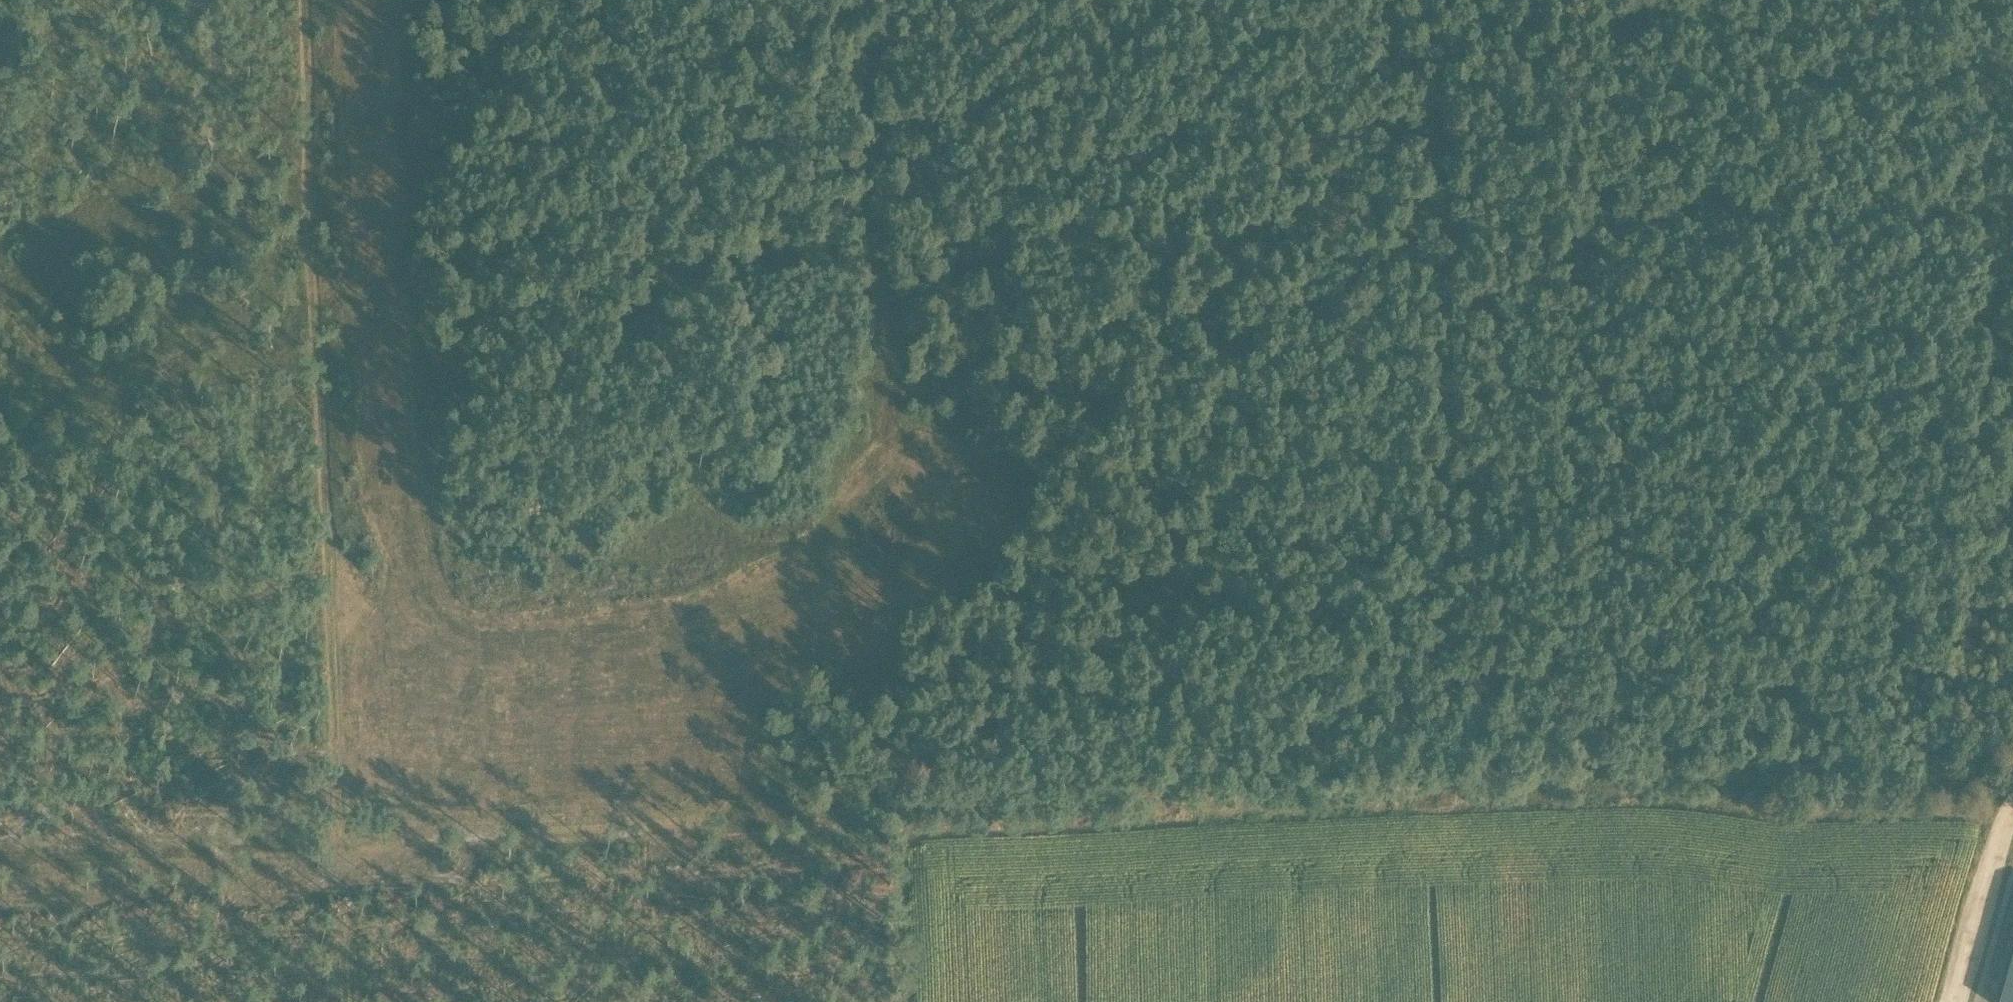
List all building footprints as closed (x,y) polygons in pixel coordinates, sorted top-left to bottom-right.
[(2000,1001),(2012,1001),(2012,956),(2000,1001)]
